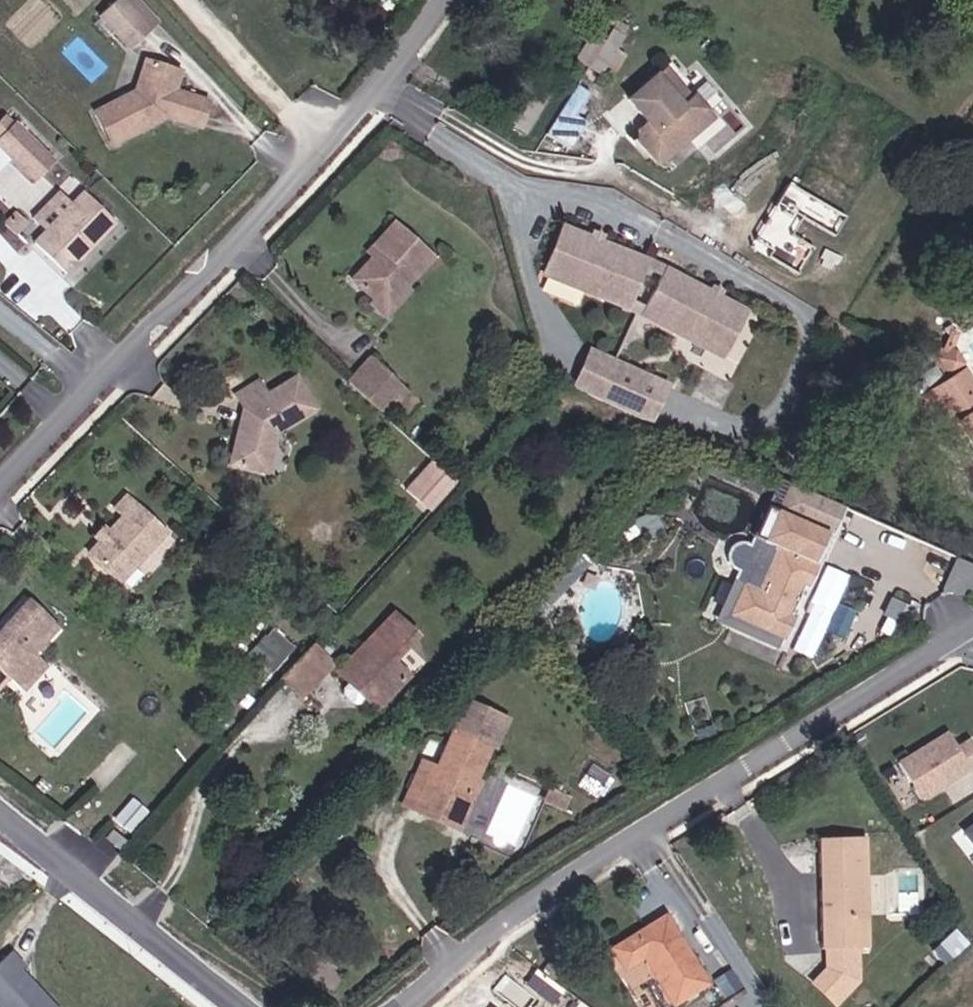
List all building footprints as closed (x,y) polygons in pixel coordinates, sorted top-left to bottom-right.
[(143,0),(113,0),(98,13),(127,46),(159,18),(143,0)] [(595,21),(577,59),(605,72),(623,35),(595,21)] [(209,110),(183,100),(179,70),(176,70),(138,58),(132,90),(95,115),(109,136),(115,146),(144,127),(144,117),(202,132),(209,110)] [(717,114),(698,93),(694,96),(668,66),(633,98),(652,119),(644,127),(645,139),(664,161),(717,114)] [(550,135),(571,145),(596,91),(574,81),(550,135)] [(536,82),(512,125),(527,132),(551,89),(536,82)] [(19,117),(1,136),(38,171),(56,152),(19,117)] [(36,212),(49,225),(37,236),(68,268),(118,218),(87,186),(62,211),(75,198),(63,185),(36,212)] [(26,215),(17,207),(8,217),(17,226),(26,215)] [(350,282),(374,306),(394,304),(437,259),(398,219),(372,247),(380,254),(350,282)] [(638,305),(656,259),(572,227),(554,273),(638,305)] [(652,312),(675,267),(656,259),(638,305),(652,312)] [(756,307),(675,267),(652,312),(733,352),(756,307)] [(958,348),(928,367),(941,388),(933,392),(952,427),(969,417),(972,423),(972,371),(958,348)] [(675,383),(598,352),(583,389),(660,420),(675,383)] [(410,392),(370,353),(345,380),(385,418),(410,392)] [(279,437),(307,421),(321,414),(303,382),(270,400),(262,386),(246,395),(236,401),(247,418),(237,466),(271,474),(279,437)] [(457,482),(432,461),(407,491),(433,512),(457,482)] [(849,508),(793,482),(780,509),(773,506),(756,546),(744,542),(732,549),(731,561),(742,571),(720,621),(782,650),(849,508)] [(116,509),(124,517),(88,556),(121,587),(172,533),(130,494),(116,509)] [(42,651),(67,624),(33,592),(0,628),(0,658),(19,675),(20,675),(31,685),(54,661),(42,651)] [(271,626),(252,649),(274,668),(293,645),(271,626)] [(403,638),(389,627),(348,673),(390,710),(423,673),(395,646),(403,638)] [(317,645),(286,678),(309,699),(340,666),(317,645)] [(706,695),(689,701),(700,736),(717,731),(706,695)] [(428,757),(415,796),(433,802),(453,809),(476,816),(494,769),(484,766),(495,736),(460,724),(446,761),(428,757)] [(900,759),(921,798),(972,769),(972,741),(972,739),(959,746),(951,731),(900,759)] [(960,821),(972,836),(972,835),(972,812),(960,821)] [(868,841),(820,839),(820,878),(830,879),(829,897),(820,897),(821,953),(867,953),(867,917),(868,841)] [(924,939),(938,926),(932,917),(917,931),(924,939)] [(717,1005),(672,927),(617,959),(631,982),(655,969),(677,1006),(713,1006),(717,1005)] [(21,961),(26,957),(14,944),(0,957),(0,1003),(4,1006),(61,1006),(62,1006),(21,961)] [(757,983),(746,963),(712,982),(725,1002),(757,983)]
